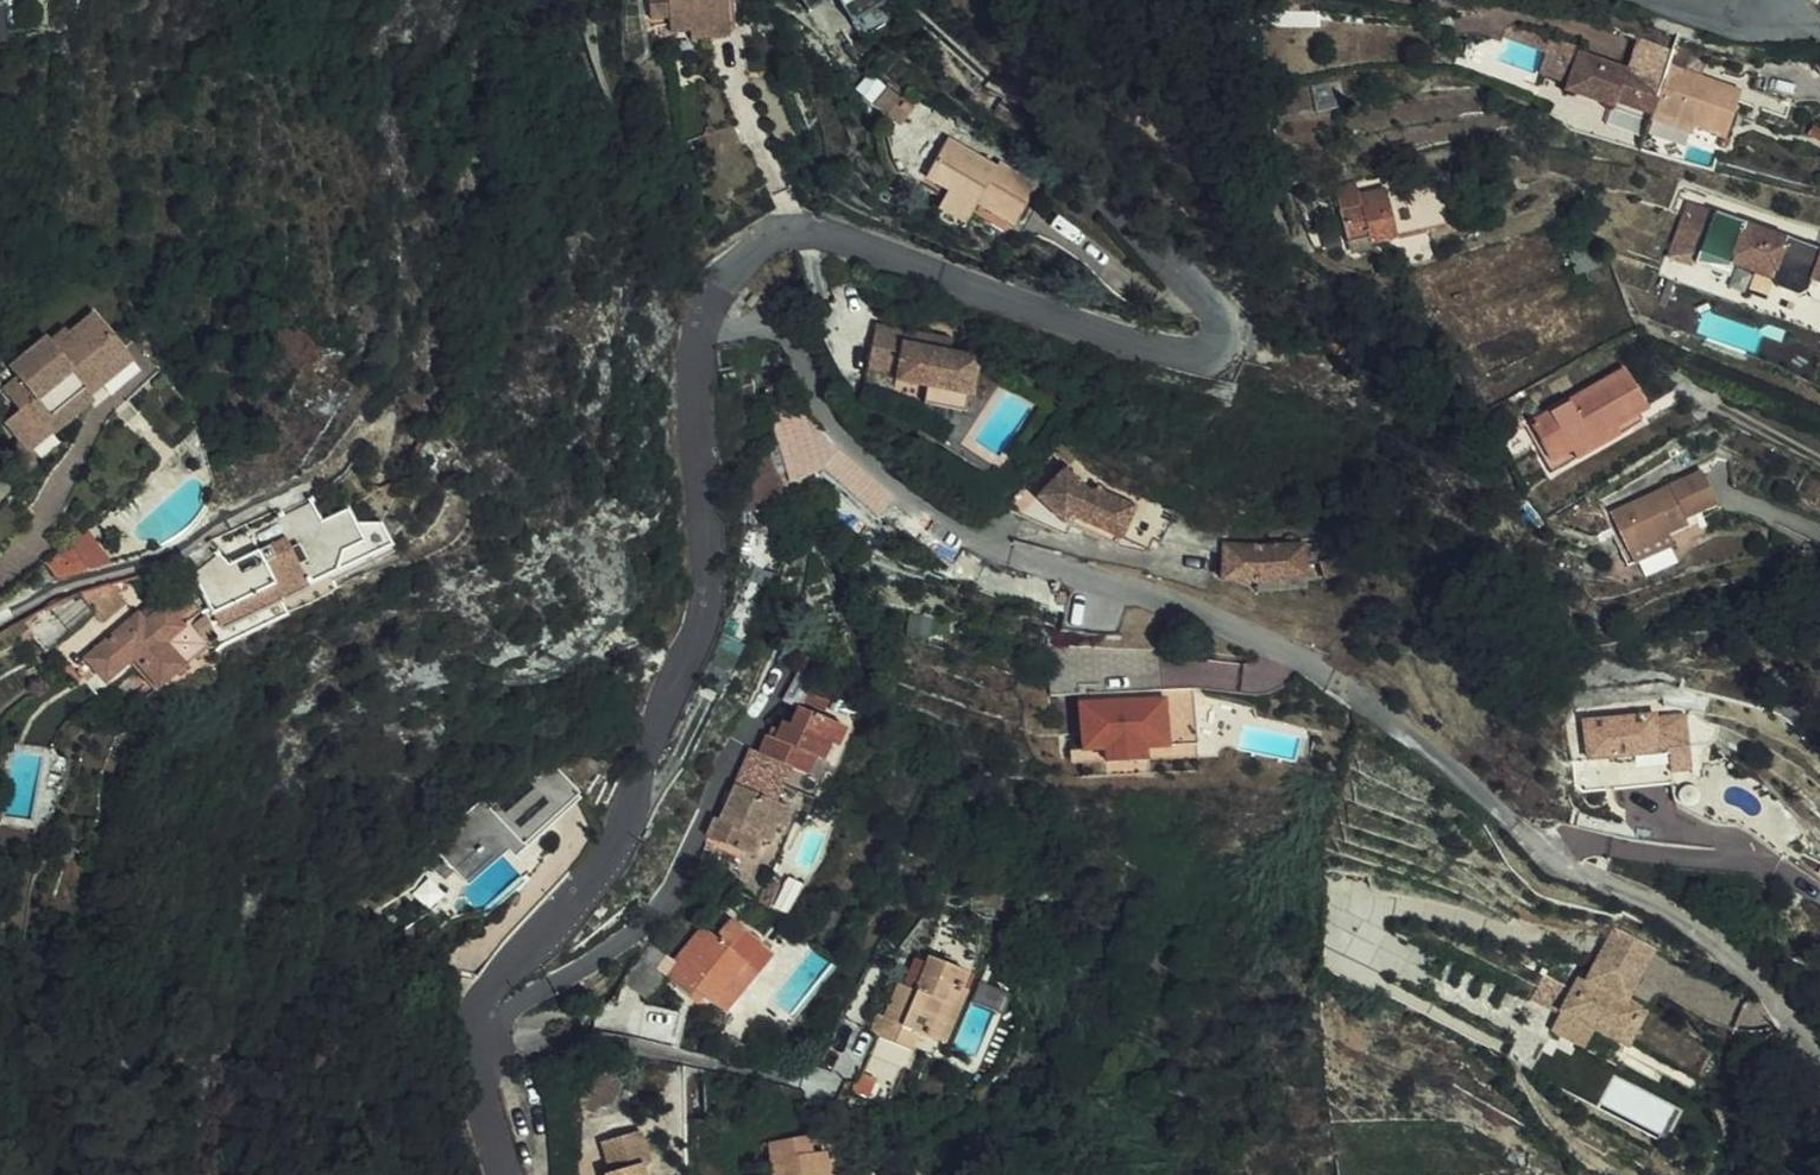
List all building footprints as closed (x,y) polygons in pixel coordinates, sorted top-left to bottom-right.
[(672,31),(695,30),(694,12),(731,10),(731,2),(731,0),(654,0),(655,18),(672,17),(672,31)] [(793,12),(812,0),(786,0),(793,12)] [(836,25),(872,2),(870,0),(820,0),(836,25)] [(8,20),(9,2),(0,2),(0,21),(8,20)] [(733,36),(731,10),(694,12),(695,30),(696,38),(733,36)] [(1569,51),(1540,44),(1537,55),(1532,79),(1559,86),(1557,93),(1606,106),(1608,99),(1644,108),(1642,115),(1642,117),(1684,129),(1686,120),(1717,128),(1730,78),(1658,59),(1654,76),(1568,55),(1569,51)] [(1608,99),(1606,106),(1642,115),(1644,108),(1608,99)] [(888,115),(876,134),(888,141),(899,122),(888,115)] [(970,220),(999,236),(1006,240),(1012,229),(1029,198),(989,176),(986,180),(938,154),(912,202),(934,215),(961,230),(963,231),(970,220)] [(1364,239),(1365,243),(1426,227),(1419,204),(1418,199),(1384,209),(1378,188),(1352,194),(1358,216),(1338,222),(1344,244),(1364,239)] [(1332,200),(1338,222),(1358,216),(1352,194),(1332,200)] [(1439,199),(1419,204),(1426,227),(1445,222),(1439,199)] [(1724,280),(1728,269),(1695,257),(1709,216),(1686,208),(1668,261),(1724,280)] [(1709,216),(1695,257),(1728,269),(1767,282),(1772,292),(1794,300),(1804,294),(1806,285),(1819,290),(1819,256),(1709,216)] [(1000,251),(1006,240),(999,236),(970,220),(963,231),(1000,251)] [(1806,285),(1804,294),(1819,301),(1819,290),(1806,285)] [(37,460),(49,449),(40,437),(63,418),(59,414),(96,384),(137,351),(101,307),(63,338),(54,328),(20,355),(27,365),(12,376),(29,397),(14,411),(29,429),(19,437),(37,460)] [(875,367),(902,374),(916,376),(914,388),(975,400),(983,357),(955,351),(957,344),(883,328),(875,367)] [(1520,423),(1530,442),(1554,430),(1565,451),(1606,429),(1640,411),(1618,371),(1520,423)] [(914,388),(916,376),(902,374),(900,384),(914,388)] [(96,384),(59,414),(63,418),(100,388),(96,384)] [(812,416),(807,406),(774,418),(780,444),(785,459),(792,472),(794,476),(840,454),(812,416)] [(1606,429),(1565,451),(1569,459),(1611,438),(1606,429)] [(1565,451),(1554,430),(1530,442),(1542,464),(1565,451)] [(1055,530),(1061,523),(1069,516),(1118,537),(1123,527),(1151,540),(1158,543),(1159,540),(1160,541),(1168,523),(1094,489),(1089,496),(1067,470),(1029,503),(1055,530)] [(794,476),(786,480),(792,491),(796,499),(802,496),(798,486),(794,476)] [(798,486),(802,496),(818,487),(813,478),(798,486)] [(1680,486),(1590,528),(1601,551),(1594,554),(1608,583),(1654,561),(1649,550),(1668,542),(1665,535),(1697,520),(1680,486)] [(377,520),(350,520),(343,507),(315,521),(304,500),(219,543),(213,537),(180,568),(195,585),(225,644),(288,611),(281,598),(325,576),(330,586),(394,554),(377,520)] [(1170,508),(1168,523),(1160,541),(1190,546),(1197,514),(1170,508)] [(1258,586),(1314,589),(1318,572),(1329,572),(1331,586),(1373,581),(1370,544),(1326,548),(1295,547),(1266,546),(1230,542),(1231,519),(1197,514),(1190,546),(1224,557),(1223,581),(1258,586)] [(1118,537),(1069,516),(1061,523),(1114,546),(1118,537)] [(1123,527),(1118,537),(1146,550),(1151,540),(1123,527)] [(53,559),(62,577),(111,558),(88,530),(53,559)] [(1314,589),(1258,586),(1258,594),(1312,597),(1314,589)] [(107,628),(129,607),(113,590),(91,610),(107,628)] [(194,612),(182,599),(149,629),(141,620),(98,661),(118,683),(138,664),(160,687),(201,649),(179,626),(194,612)] [(805,707),(830,711),(832,697),(807,693),(805,707)] [(752,752),(742,749),(737,765),(780,780),(783,769),(797,773),(804,754),(813,757),(819,737),(829,739),(835,720),(787,701),(781,719),(772,715),(766,736),(757,733),(752,752)] [(1151,758),(1204,753),(1200,706),(1085,715),(1089,763),(1112,761),(1151,758)] [(1670,712),(1592,723),(1601,793),(1680,783),(1679,779),(1675,749),(1670,712)] [(1675,749),(1679,779),(1703,775),(1698,746),(1675,749)] [(1152,770),(1151,758),(1112,761),(1113,772),(1152,770)] [(787,803),(774,797),(780,780),(737,765),(717,822),(712,820),(706,837),(753,854),(760,836),(767,838),(773,820),(780,822),(787,803)] [(575,793),(562,781),(550,769),(535,784),(529,778),(492,816),(483,807),(437,854),(450,867),(459,876),(481,854),(492,865),(507,851),(519,864),(531,850),(525,844),(575,793)] [(539,843),(531,850),(519,864),(522,866),(526,866),(544,848),(539,843)] [(459,876),(470,886),(492,865),(481,854),(459,876)] [(770,904),(779,879),(770,877),(760,900),(770,904)] [(698,986),(709,993),(731,1009),(750,981),(738,970),(761,936),(730,914),(715,934),(702,925),(665,977),(691,996),(698,986)] [(693,918),(656,970),(665,977),(702,925),(693,918)] [(1619,962),(1647,979),(1662,951),(1635,935),(1619,962)] [(750,981),(775,946),(761,936),(738,970),(750,981)] [(916,1033),(936,1041),(958,987),(965,971),(930,956),(916,990),(898,982),(883,1019),(916,1033)] [(1634,1045),(1701,1083),(1723,1044),(1656,1007),(1637,997),(1647,979),(1619,962),(1607,956),(1596,974),(1589,969),(1573,998),(1589,1007),(1583,1019),(1600,1028),(1634,1047),(1634,1045)] [(698,986),(691,996),(701,1003),(709,993),(698,986)] [(965,990),(958,987),(936,1041),(943,1044),(965,990)] [(737,1013),(731,1009),(709,993),(701,1003),(730,1023),(737,1013)] [(1589,1007),(1573,998),(1557,1027),(1590,1046),(1600,1028),(1583,1019),(1589,1007)] [(909,1049),(916,1033),(883,1019),(877,1035),(909,1049)] [(1100,1067),(1115,1057),(1105,1042),(1090,1053),(1100,1067)] [(1616,1072),(1600,1103),(1667,1137),(1683,1106),(1616,1072)] [(640,1164),(647,1163),(637,1133),(598,1143),(607,1174),(603,1174),(643,1174),(640,1164)] [(824,1153),(813,1155),(816,1174),(827,1174),(824,1153)] [(778,1174),(816,1174),(813,1155),(776,1160),(778,1174)]
